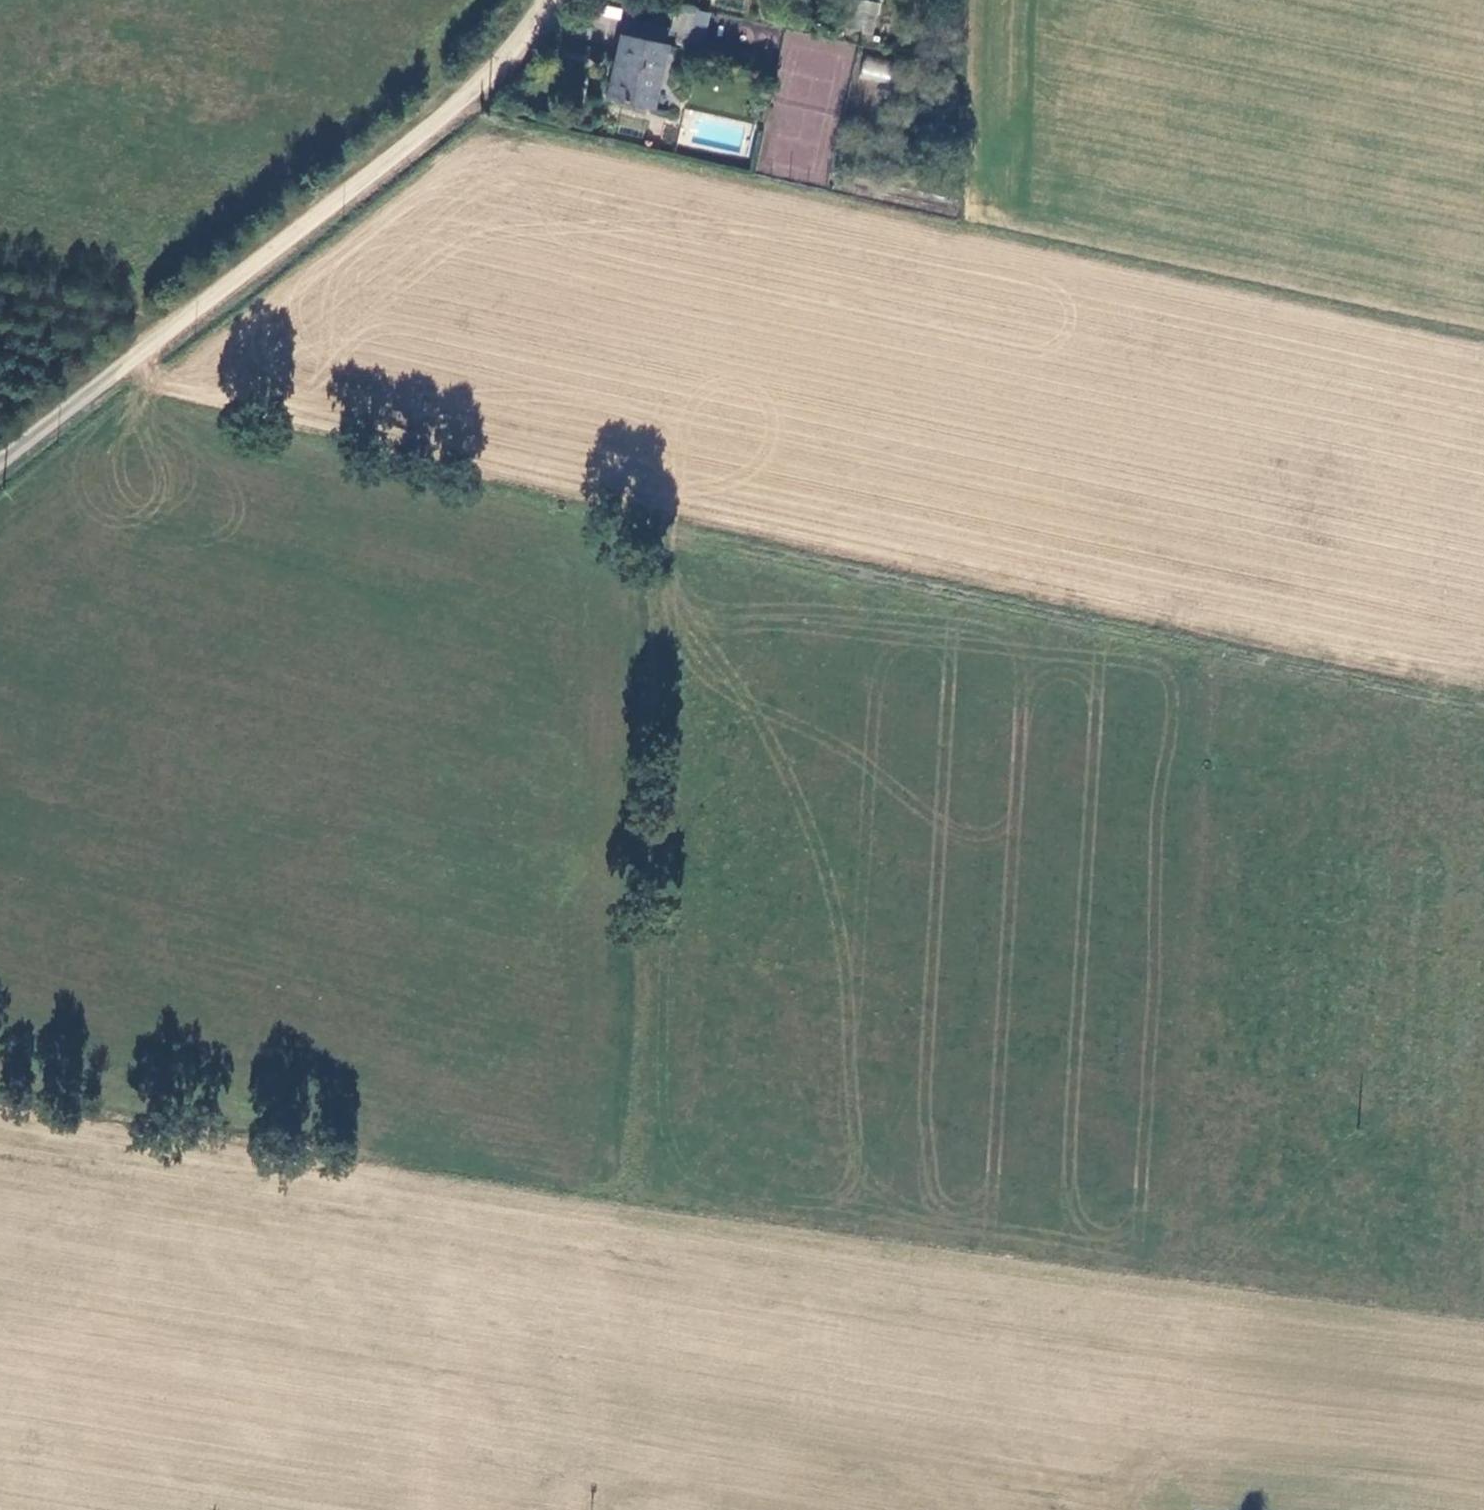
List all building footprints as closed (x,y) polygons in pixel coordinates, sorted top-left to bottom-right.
[(880,3),(864,0),(857,0),(851,31),(873,35),(880,3)] [(704,45),(710,17),(679,10),(675,27),(680,29),(693,31),(690,41),(704,45)] [(654,40),(658,24),(630,17),(626,33),(654,40)] [(690,41),(693,31),(680,29),(678,39),(690,41)] [(652,108),(668,44),(654,40),(626,33),(624,32),(607,96),(652,108)] [(888,81),(891,59),(862,56),(860,78),(888,81)]
